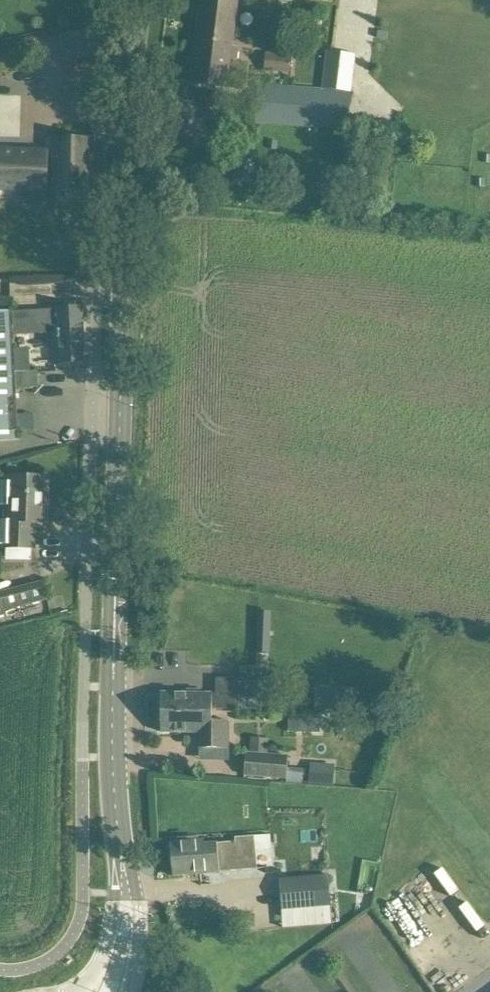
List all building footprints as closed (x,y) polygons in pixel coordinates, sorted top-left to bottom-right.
[(250,63),(237,62),(239,47),(233,46),(238,0),(203,0),(192,83),(239,89),(246,90),(250,63)] [(291,72),(293,54),(266,52),(265,71),(291,72)] [(353,92),(356,56),(326,54),(324,90),(353,92)] [(347,130),(349,93),(257,87),(255,124),(347,130)] [(52,191),(70,191),(70,193),(73,193),(73,191),(90,192),(92,140),(72,140),(53,139),(53,156),(49,156),(49,150),(0,149),(0,189),(29,190),(28,203),(31,206),(43,207),(47,203),(47,191),(52,191)] [(62,309),(13,312),(14,335),(53,333),(55,363),(85,362),(82,308),(62,309)] [(19,440),(16,388),(16,372),(15,366),(14,335),(13,312),(13,311),(0,312),(0,440),(19,440)] [(38,371),(16,372),(16,388),(39,387),(38,371)] [(47,477),(14,476),(5,476),(5,481),(0,481),(0,500),(0,504),(4,504),(4,520),(0,519),(0,543),(3,543),(3,546),(6,547),(34,547),(34,522),(46,522),(47,477)] [(6,615),(5,611),(48,599),(44,584),(0,596),(0,616),(6,615)] [(271,655),(274,613),(257,611),(254,654),(271,655)] [(244,694),(244,678),(217,678),(217,693),(213,693),(162,692),(162,712),(213,712),(213,709),(239,709),(239,694),(244,694)] [(359,691),(317,691),(316,713),(359,714),(359,691)] [(229,748),(229,727),(229,721),(213,721),(213,712),(162,712),(161,732),(201,732),(201,748),(229,748)] [(267,754),(269,739),(251,737),(249,753),(247,753),(245,775),(287,778),(287,783),(303,785),(305,770),(288,768),(289,756),(267,754)] [(333,784),(334,763),(310,762),(310,783),(333,784)] [(258,869),(255,836),(235,837),(236,841),(205,844),(205,840),(171,843),(174,876),(258,869)] [(282,910),(331,906),(328,875),(280,878),(282,910)]
